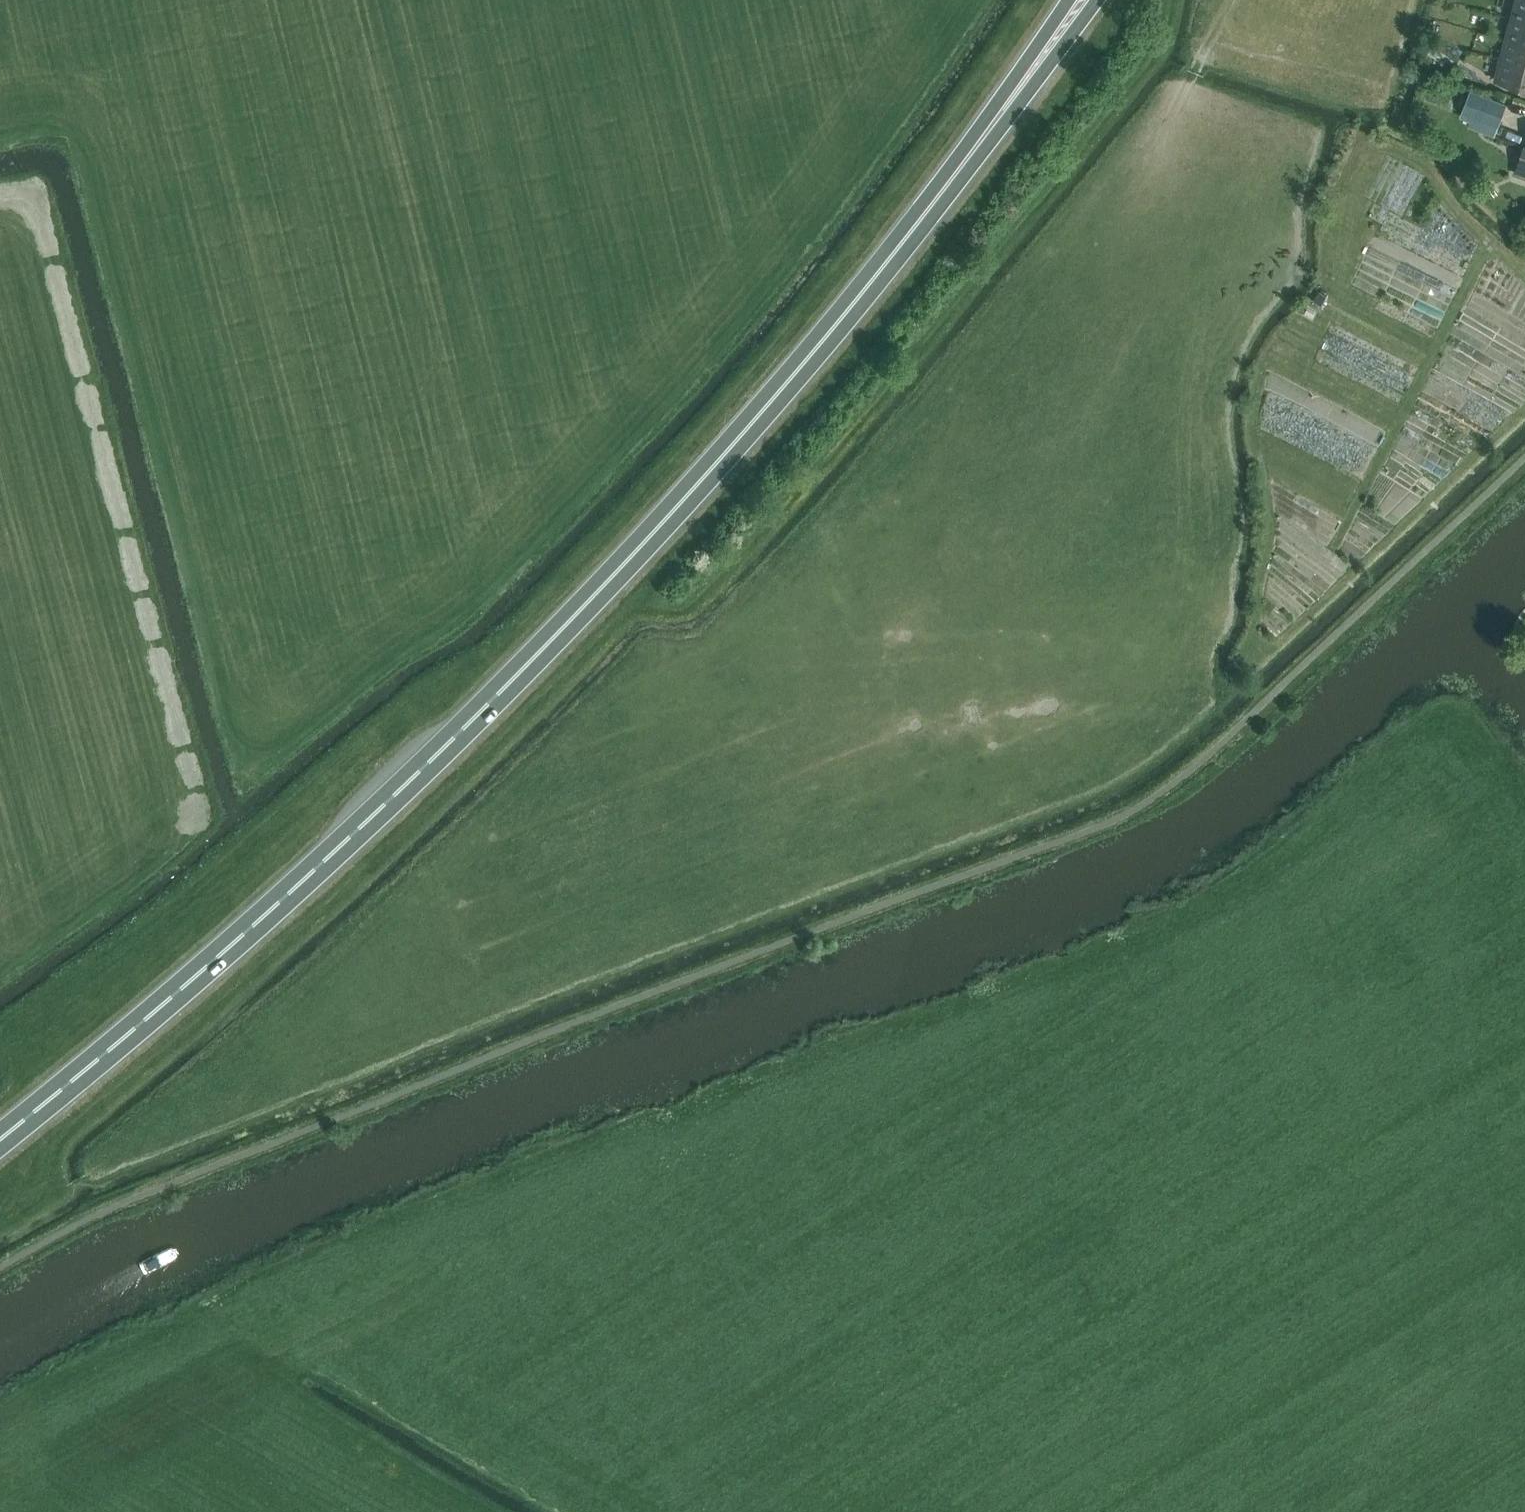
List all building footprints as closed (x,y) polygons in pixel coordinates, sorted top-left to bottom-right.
[(1524,20),(1524,0),(1517,0),(1513,17),(1524,20)] [(1524,42),(1524,20),(1513,17),(1507,38),(1524,42)] [(1524,65),(1524,42),(1507,38),(1502,58),(1524,65)] [(1502,58),(1496,80),(1524,87),(1524,65),(1502,58)] [(1471,89),(1462,111),(1499,126),(1508,103),(1471,89)] [(1524,146),(1515,172),(1524,176),(1524,147),(1524,146)]
